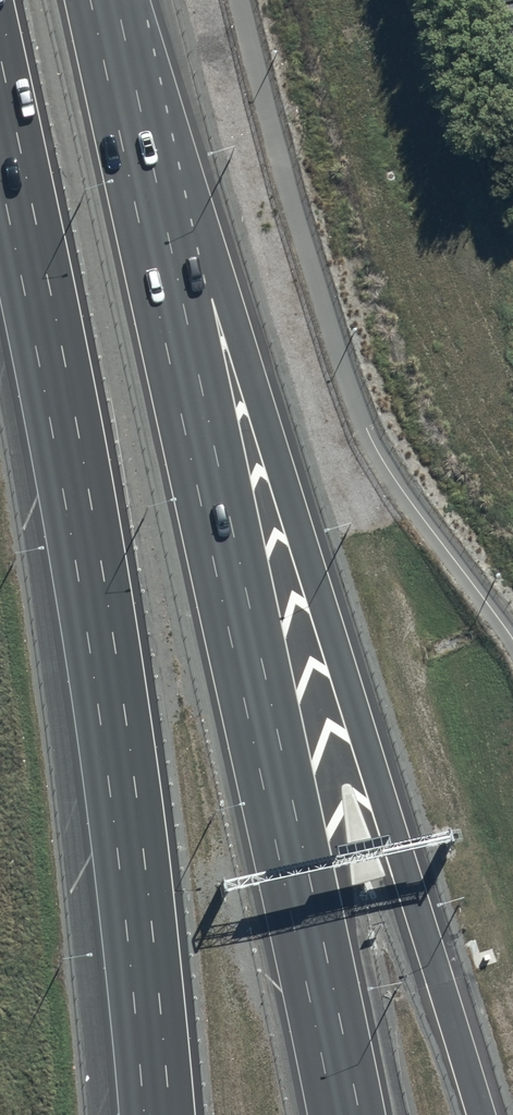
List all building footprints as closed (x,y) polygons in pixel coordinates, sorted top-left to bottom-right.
[(502,12),(512,9),(512,0),(499,0),(502,12)]
